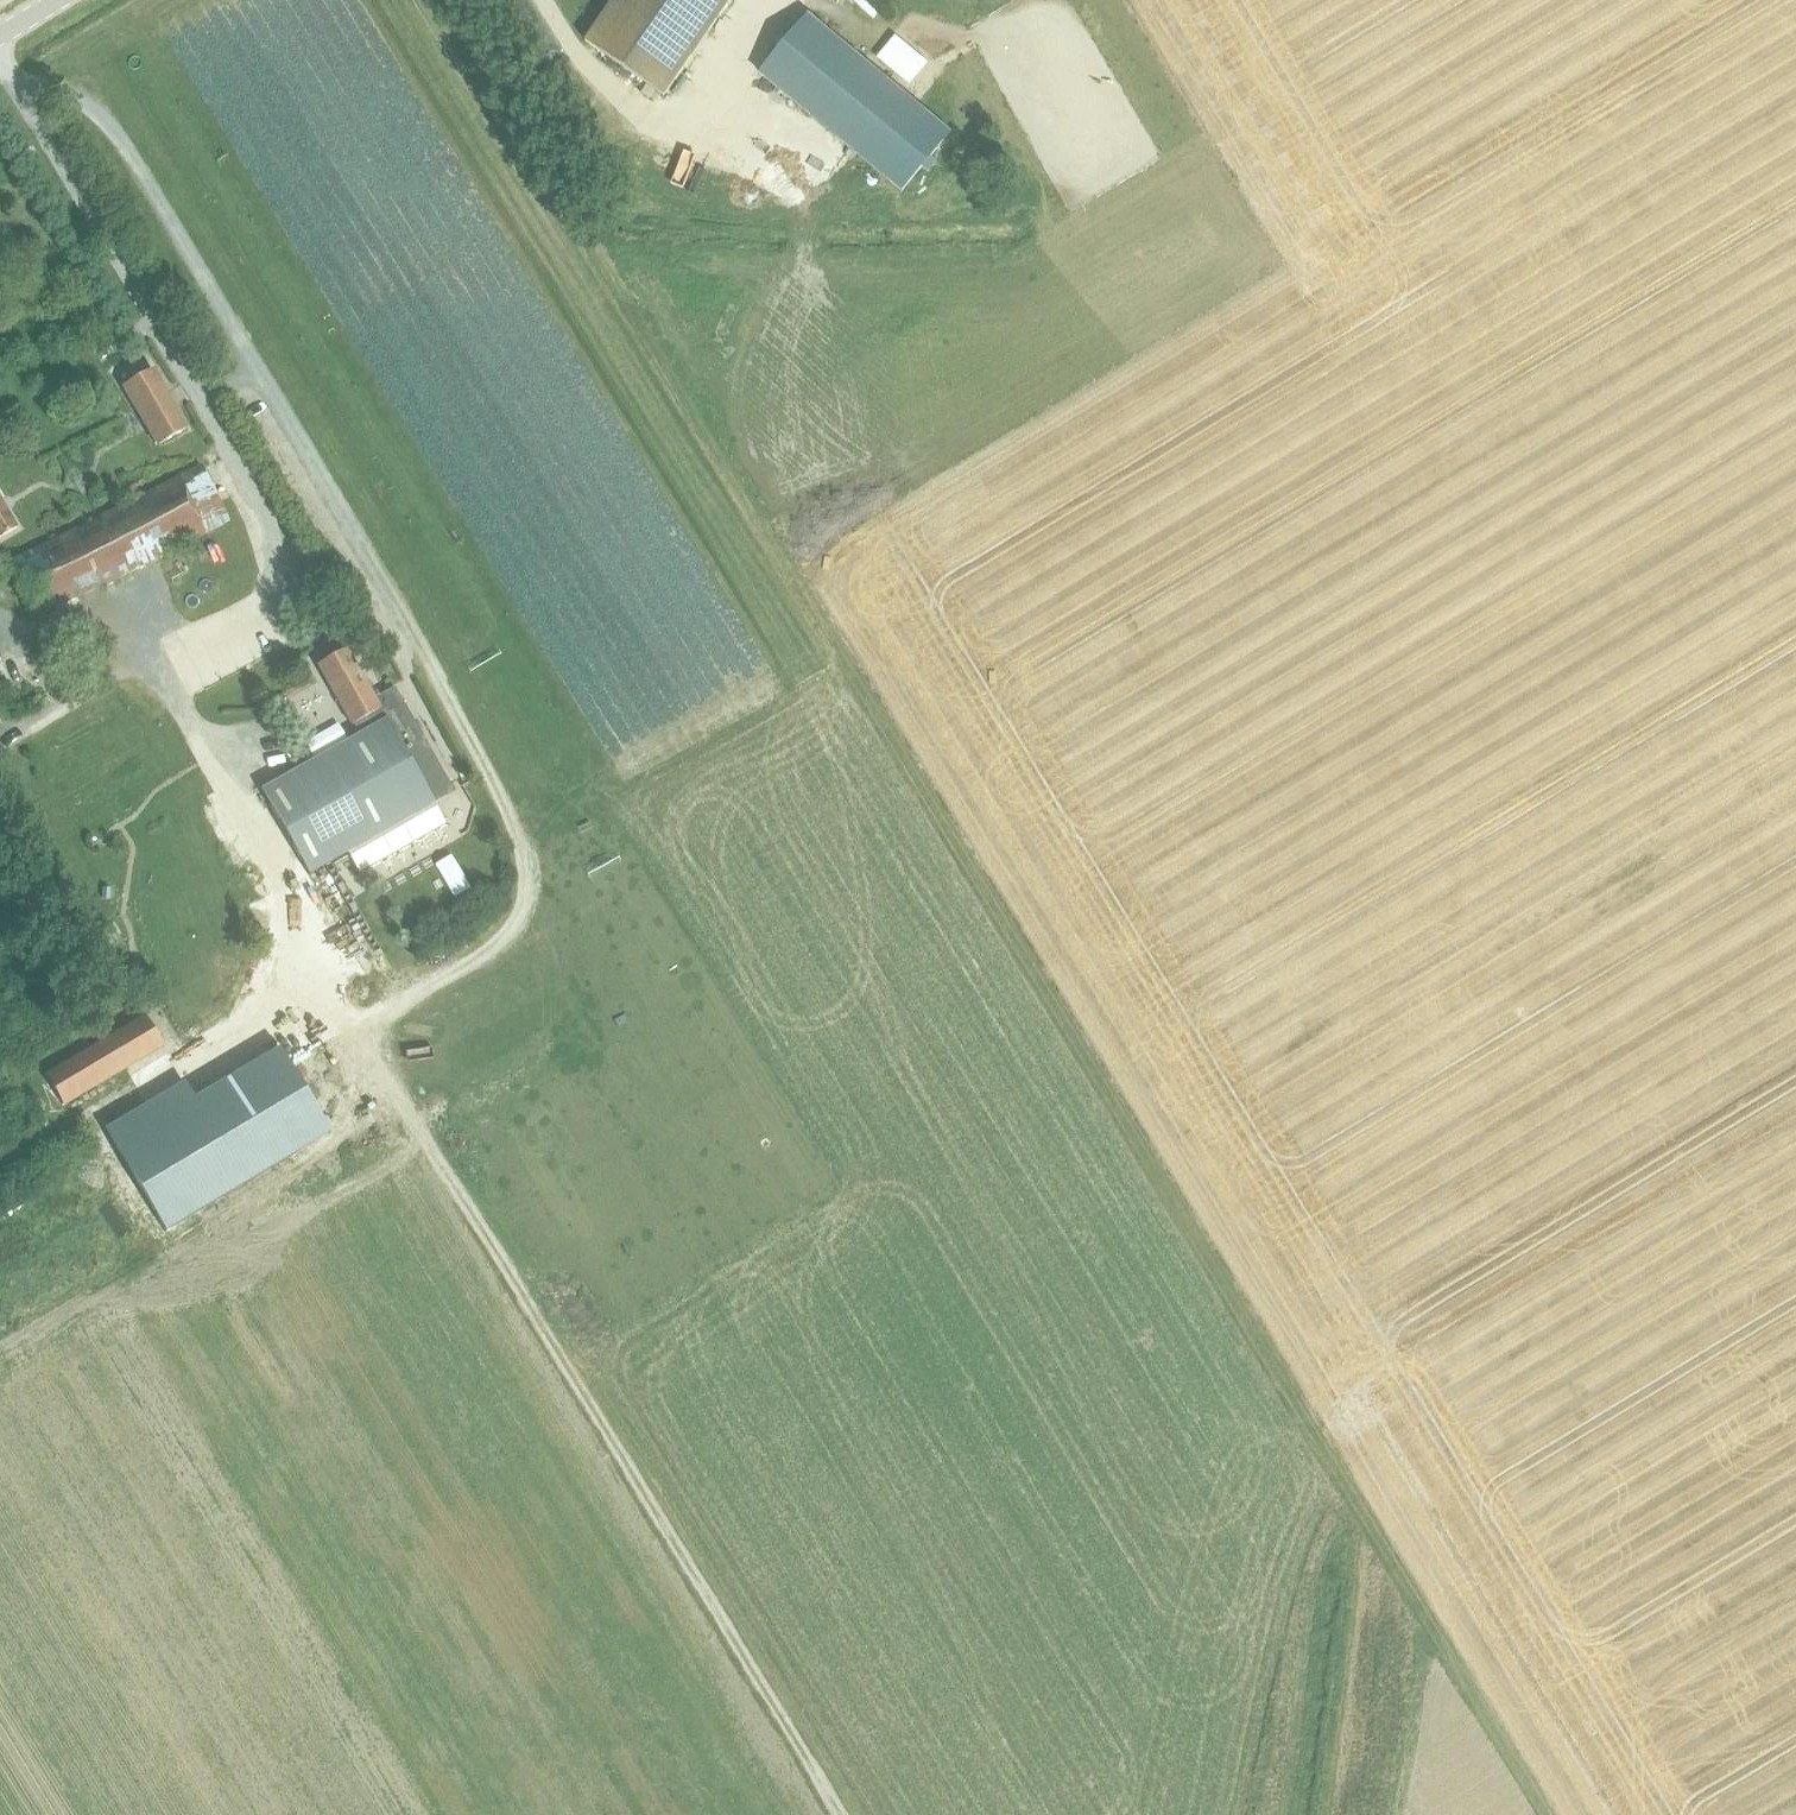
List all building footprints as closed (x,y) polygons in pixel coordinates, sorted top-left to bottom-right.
[(587,43),(666,97),(732,0),(617,0),(587,43)] [(904,189),(952,129),(809,15),(761,74),(904,189)] [(186,432),(151,369),(120,387),(155,449),(186,432)] [(37,615),(226,519),(199,465),(9,561),(37,615)] [(0,497),(0,536),(17,526),(0,497)] [(381,712),(345,650),(319,665),(354,727),(381,712)] [(433,803),(409,760),(386,719),(261,790),(309,874),(433,803)] [(80,1056),(45,1077),(64,1108),(98,1088),(163,1049),(144,1017),(80,1056)] [(238,1074),(114,1146),(164,1230),(289,1156),(238,1074)]
